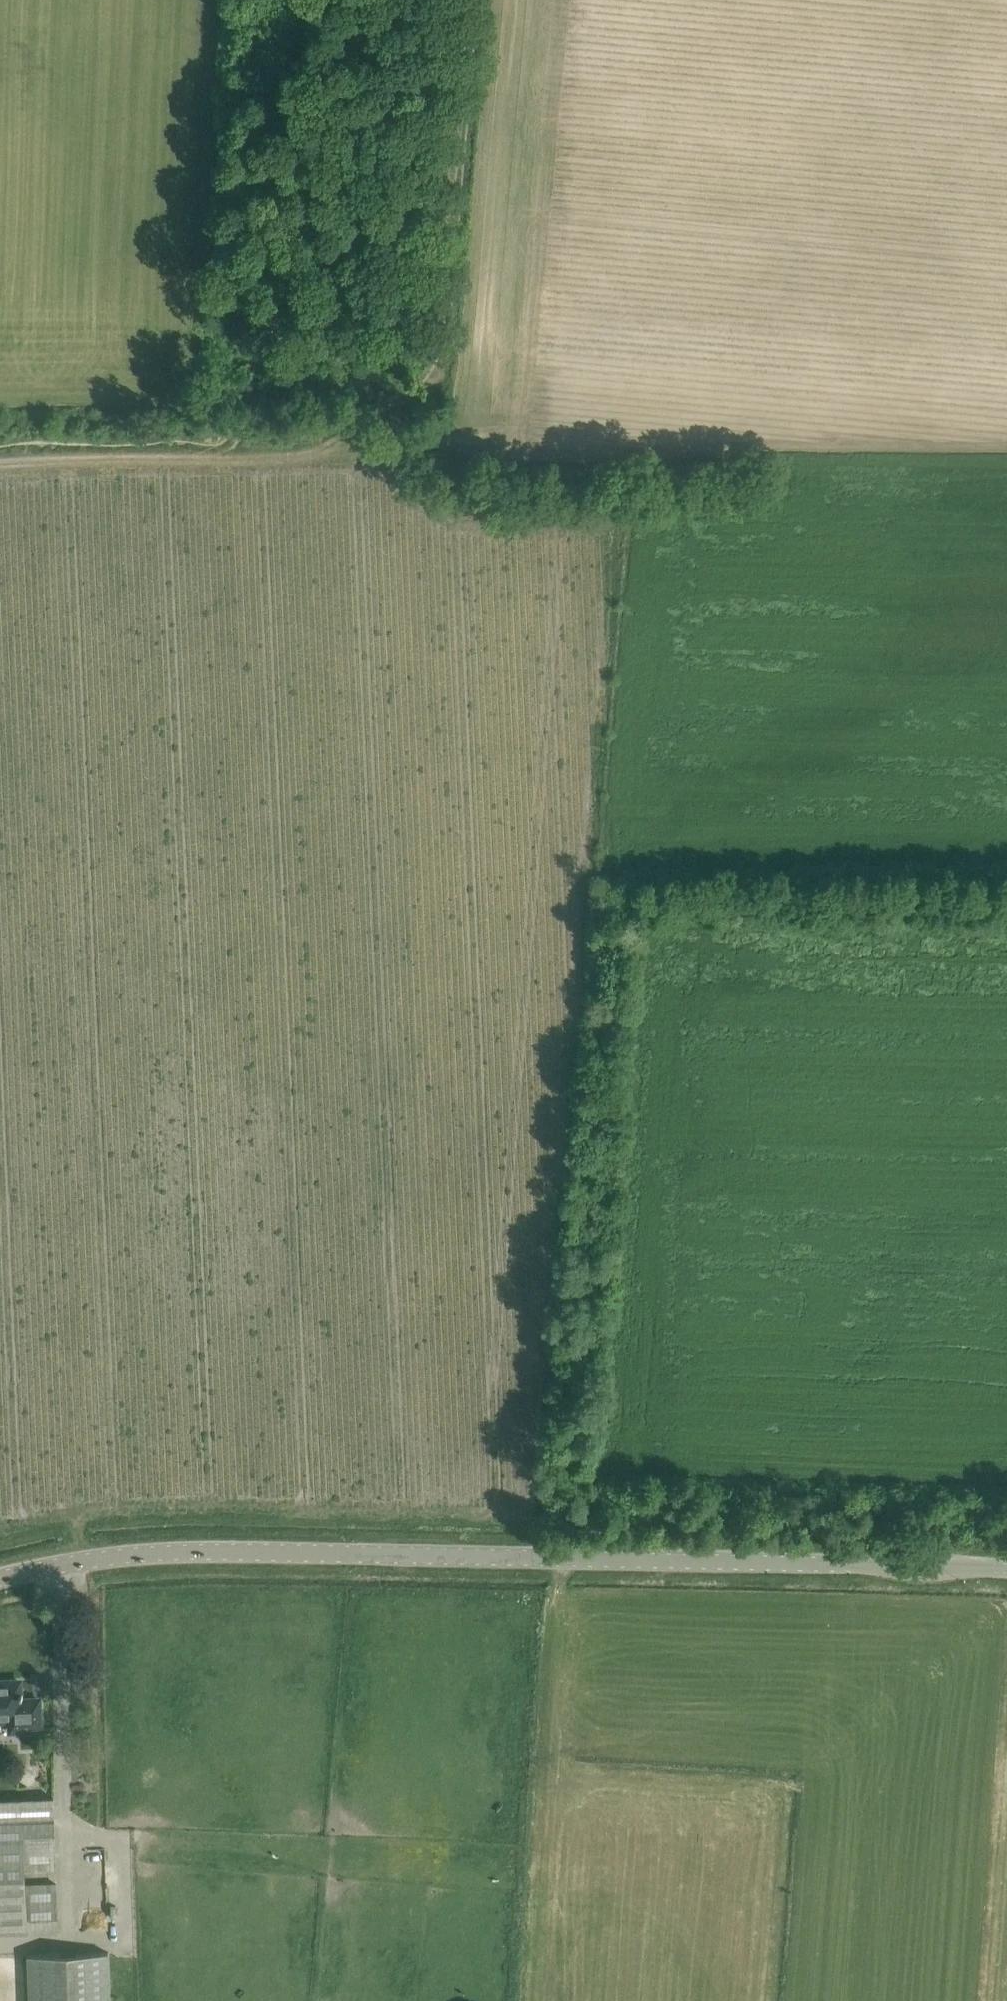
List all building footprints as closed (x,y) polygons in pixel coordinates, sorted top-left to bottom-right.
[(23,1730),(41,1729),(40,1699),(21,1700),(21,1697),(23,1697),(23,1693),(21,1693),(20,1682),(2,1682),(2,1686),(0,1686),(0,1715),(3,1715),(3,1720),(22,1719),(23,1730)] [(54,1817),(54,1797),(0,1799),(0,1934),(59,1932),(57,1883),(25,1885),(24,1867),(56,1865),(54,1817)] [(108,1953),(27,1956),(28,2000),(110,2000),(108,1953)]
